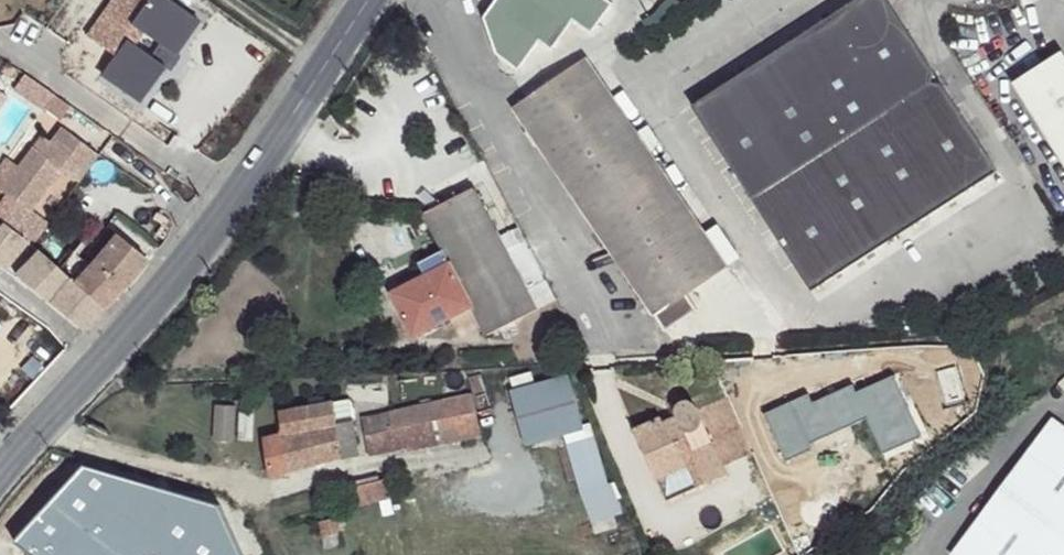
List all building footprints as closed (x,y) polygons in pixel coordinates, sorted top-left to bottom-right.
[(81,45),(108,65),(94,82),(131,111),(157,79),(162,83),(173,69),(167,65),(192,32),(150,0),(116,0),(81,45)] [(607,0),(497,0),(483,19),(496,55),(517,71),(539,42),(551,51),(573,22),(591,35),(613,5),(607,0)] [(807,32),(869,122),(883,139),(928,213),(997,164),(888,0),(855,0),(807,32)] [(869,122),(807,32),(698,103),(811,288),(928,213),(883,139),(869,122)] [(1015,86),(1063,163),(1063,60),(1062,57),(1015,86)] [(723,267),(585,59),(512,109),(644,314),(723,267)] [(42,101),(32,114),(47,125),(57,111),(42,101)] [(53,130),(38,151),(31,145),(27,152),(11,172),(0,164),(0,199),(2,200),(0,203),(0,228),(27,247),(40,230),(22,216),(54,173),(73,185),(92,158),(53,130)] [(533,308),(472,191),(430,219),(448,262),(385,295),(412,337),(467,311),(483,336),(533,308)] [(0,228),(0,266),(16,276),(32,251),(27,247),(0,228)] [(142,260),(112,238),(92,263),(118,287),(142,260)] [(48,264),(32,251),(16,276),(81,326),(100,307),(73,285),(62,273),(48,264)] [(62,273),(73,285),(87,268),(76,258),(62,273)] [(118,287),(92,263),(87,268),(73,285),(100,307),(118,287)] [(568,375),(509,390),(525,445),(563,432),(581,426),(568,375)] [(811,403),(806,396),(763,415),(785,461),(811,449),(809,443),(865,419),(883,456),(921,438),(893,376),(855,391),(852,385),(811,403)] [(467,397),(383,413),(386,430),(367,436),(371,455),(372,454),(397,450),(398,454),(474,438),(467,397)] [(347,399),(282,410),(285,438),(292,467),(357,455),(347,399)] [(230,403),(213,403),(216,440),(233,439),(230,403)] [(675,407),(675,415),(674,417),(659,424),(655,419),(633,431),(668,504),(725,476),(693,416),(691,408),(685,404),(675,407)] [(1054,416),(952,551),(958,554),(1063,554),(1063,423),(1054,416)] [(590,424),(563,432),(595,536),(617,529),(615,517),(623,514),(615,481),(609,485),(590,424)] [(273,472),(292,467),(285,438),(265,441),(273,472)] [(17,539),(38,554),(241,554),(218,506),(84,466),(17,539)] [(357,483),(361,506),(386,500),(379,477),(357,483)] [(332,520),(319,521),(324,550),(337,544),(332,520)]
